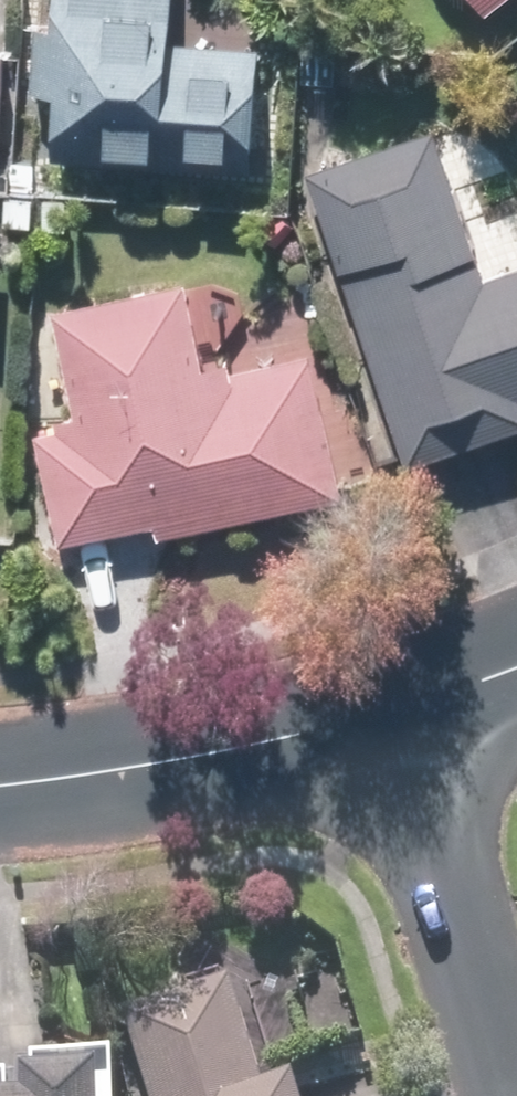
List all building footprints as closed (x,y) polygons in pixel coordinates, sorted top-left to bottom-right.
[(39,92),(66,93),(64,166),(270,172),(274,42),(184,39),(186,0),(42,0),(39,92)] [(490,17),(514,0),(478,0),(490,17)] [(10,141),(13,49),(0,48),(0,141),(10,141)] [(307,166),(405,462),(516,425),(516,269),(497,275),(445,120),(307,166)] [(0,232),(0,321),(8,321),(14,233),(0,232)] [(91,422),(40,434),(66,538),(163,515),(169,543),(354,499),(320,355),(242,374),(238,357),(215,363),(195,282),(65,313),(91,422)] [(127,1016),(152,1095),(313,1095),(309,1082),(274,1093),(239,980),(127,1016)] [(122,1072),(46,1070),(23,1069),(23,1075),(0,1075),(0,1095),(121,1095),(122,1072)]
